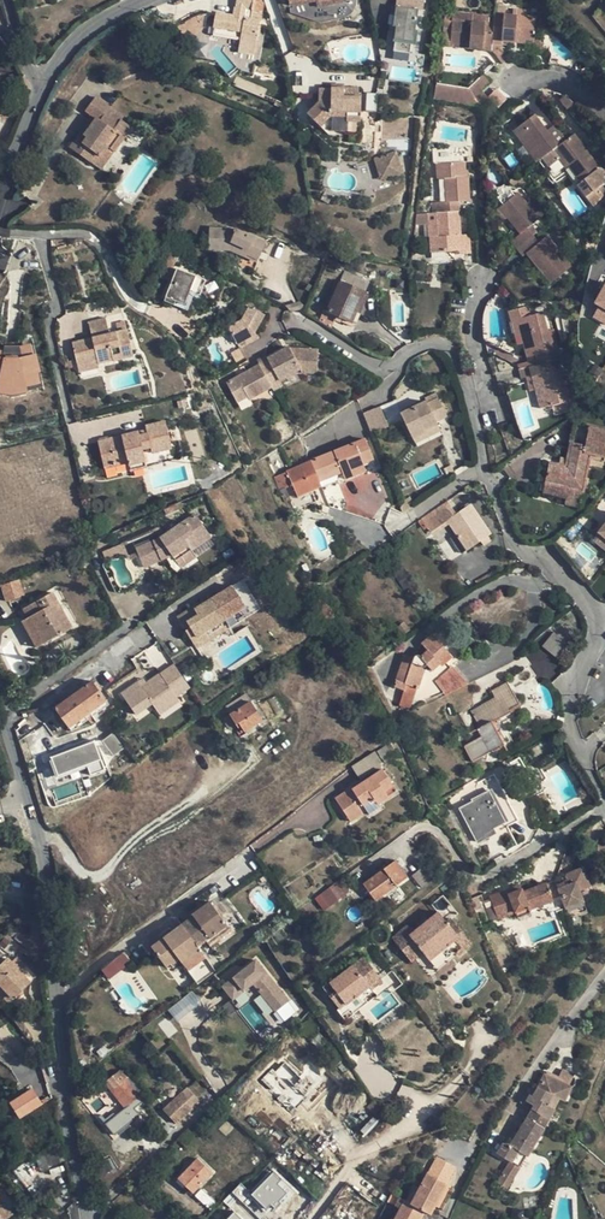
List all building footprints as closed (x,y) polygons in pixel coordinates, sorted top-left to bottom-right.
[(216,14),(213,29),(229,32),(229,38),(239,40),(238,52),(254,55),(262,4),(260,4),(260,0),(252,0),(250,0),(236,0),(233,17),(216,14)] [(410,0),(399,0),(398,7),(395,6),(392,27),(395,27),(393,40),(413,43),(418,12),(421,12),(423,2),(410,0)] [(505,41),(514,43),(536,46),(536,45),(539,19),(529,17),(529,11),(519,10),(518,16),(498,13),(496,23),(493,43),(504,44),(505,41)] [(493,50),(493,43),(496,23),(455,19),(452,45),(493,50)] [(212,35),(229,38),(229,32),(213,29),(212,35)] [(547,50),(540,41),(536,45),(543,53),(547,50)] [(493,50),(504,63),(510,58),(499,45),(493,50)] [(0,57),(0,71),(1,74),(17,70),(12,54),(0,57)] [(270,66),(260,65),(259,74),(269,75),(270,66)] [(481,104),(488,97),(483,90),(485,89),(485,88),(494,79),(487,70),(468,86),(438,81),(436,96),(481,104)] [(359,89),(344,89),(330,89),(320,88),(320,103),(308,114),(319,127),(320,127),(330,117),(346,118),(346,121),(360,122),(361,94),(359,93),(359,89)] [(69,149),(90,163),(96,155),(100,158),(107,148),(113,152),(131,128),(121,121),(123,118),(95,98),(86,109),(94,115),(97,118),(83,136),(80,135),(69,149)] [(511,128),(535,159),(549,149),(553,146),(556,143),(545,129),(532,113),(511,128)] [(94,115),(80,135),(83,136),(97,118),(94,115)] [(553,123),(545,129),(556,143),(565,137),(553,123)] [(572,131),(565,137),(556,143),(553,146),(567,164),(579,179),(575,182),(584,194),(598,183),(589,171),(596,165),(598,164),(591,155),(572,131)] [(564,166),(567,164),(553,146),(549,149),(564,166)] [(100,170),(113,152),(107,148),(100,158),(96,155),(90,163),(100,170)] [(600,169),(604,165),(604,159),(598,150),(591,155),(598,164),(596,165),(600,169)] [(382,178),(402,172),(395,152),(375,158),(382,178)] [(440,205),(441,214),(459,211),(458,203),(469,201),(465,177),(463,177),(461,163),(433,168),(435,182),(442,181),(445,204),(440,205)] [(532,179),(524,169),(517,174),(525,184),(532,179)] [(497,199),(503,205),(513,197),(507,190),(497,199)] [(512,243),(517,249),(533,237),(526,229),(546,211),(537,200),(529,206),(518,193),(513,197),(503,205),(496,211),(498,216),(500,218),(503,220),(505,220),(508,219),(521,235),(512,243)] [(432,207),(433,215),(441,214),(440,205),(432,207)] [(428,223),(429,228),(431,242),(433,243),(435,255),(462,251),(462,243),(464,242),(463,235),(459,211),(441,214),(433,215),(416,217),(415,226),(428,223)] [(233,231),(209,229),(208,250),(230,252),(257,262),(265,244),(233,231)] [(472,234),(463,235),(464,242),(462,243),(462,251),(463,256),(475,254),(472,234)] [(538,243),(533,237),(517,249),(523,256),(527,254),(551,282),(571,266),(546,237),(538,243)] [(310,251),(327,258),(330,251),(313,244),(310,251)] [(169,252),(166,260),(173,263),(176,264),(179,255),(169,252)] [(166,281),(173,263),(166,260),(159,279),(166,281)] [(205,282),(176,269),(163,302),(174,306),(175,302),(185,305),(189,295),(196,298),(197,295),(199,295),(205,282)] [(356,312),(364,293),(369,283),(345,272),(328,312),(352,323),(356,312)] [(593,303),(599,306),(593,316),(604,323),(604,282),(593,303)] [(368,295),(364,293),(356,312),(360,314),(368,295)] [(236,344),(255,333),(254,331),(263,314),(249,306),(241,321),(228,328),(236,344)] [(520,335),(528,367),(545,362),(543,352),(552,350),(543,313),(531,316),(528,307),(506,312),(509,321),(516,320),(520,335)] [(109,333),(106,320),(89,324),(92,340),(73,345),(79,372),(97,368),(97,364),(112,360),(113,362),(134,357),(127,329),(118,331),(109,333)] [(116,322),(118,331),(127,329),(125,320),(116,322)] [(514,337),(520,335),(516,320),(509,321),(514,337)] [(257,337),(255,333),(236,344),(238,348),(257,337)] [(42,383),(34,342),(0,348),(0,396),(27,391),(26,386),(42,383)] [(238,348),(236,344),(222,351),(230,368),(245,360),(238,348)] [(226,382),(236,402),(248,396),(249,399),(271,387),(273,390),(282,385),(280,380),(300,369),(301,372),(317,372),(318,350),(290,349),(288,346),(268,357),(266,354),(257,360),(259,364),(246,371),(243,366),(236,370),(239,375),(226,382)] [(565,402),(555,360),(545,362),(528,367),(523,368),(518,370),(520,378),(525,377),(531,376),(535,389),(540,408),(565,402)] [(529,391),(535,389),(531,376),(525,377),(529,391)] [(425,398),(426,401),(427,404),(439,397),(436,392),(425,398)] [(250,401),(249,399),(248,396),(236,402),(239,407),(250,401)] [(426,429),(438,424),(436,421),(448,415),(439,397),(427,404),(426,401),(401,414),(413,438),(426,431),(426,429)] [(380,407),(363,414),(368,427),(385,421),(380,407)] [(385,421),(368,427),(371,434),(388,428),(385,421)] [(151,453),(172,448),(166,422),(145,428),(146,432),(147,435),(140,437),(139,433),(97,443),(104,470),(116,467),(115,462),(126,459),(128,464),(129,471),(147,467),(143,450),(150,448),(151,453)] [(441,431),(438,424),(426,429),(426,431),(413,438),(416,444),(441,431)] [(545,482),(568,486),(572,486),(572,488),(581,490),(589,452),(604,455),(604,433),(576,428),(568,470),(548,466),(545,482)] [(341,470),(342,474),(345,480),(366,472),(364,465),(374,461),(366,440),(276,476),(281,490),(287,488),(293,485),(299,497),(321,488),(319,483),(318,479),(341,470)] [(452,465),(445,469),(447,474),(454,471),(452,465)] [(319,483),(342,474),(341,470),(318,479),(319,483)] [(542,492),(566,497),(568,486),(545,482),(542,492)] [(579,507),(581,490),(572,488),(572,486),(568,486),(566,497),(565,505),(579,507)] [(291,500),(287,488),(281,490),(286,503),(291,500)] [(400,503),(403,513),(414,506),(410,496),(400,503)] [(481,542),(489,536),(491,535),(471,505),(457,515),(447,501),(421,519),(431,533),(448,521),(457,534),(468,550),(481,542)] [(170,555),(175,561),(191,550),(211,536),(195,514),(162,536),(158,529),(122,544),(128,558),(137,555),(142,567),(170,555)] [(598,532),(594,537),(604,545),(604,537),(598,532)] [(463,554),(468,550),(457,534),(451,538),(463,554)] [(492,541),(489,536),(481,542),(483,547),(492,541)] [(196,558),(191,550),(175,561),(180,568),(196,558)] [(476,582),(478,585),(494,576),(492,573),(476,582)] [(17,579),(1,585),(6,599),(22,594),(17,579)] [(193,608),(177,618),(176,618),(182,627),(187,624),(196,639),(207,632),(208,634),(225,623),(224,621),(255,601),(242,580),(195,610),(193,608)] [(25,609),(30,619),(44,645),(71,629),(52,594),(25,609)] [(169,605),(177,618),(193,608),(185,594),(169,605)] [(196,639),(190,629),(185,632),(196,649),(260,609),(255,601),(224,621),(225,623),(208,634),(207,632),(196,639)] [(36,649),(44,645),(30,619),(22,623),(36,649)] [(405,624),(398,630),(404,637),(411,631),(405,624)] [(555,633),(545,646),(560,658),(570,645),(555,633)] [(407,686),(416,688),(417,689),(425,669),(428,665),(432,671),(434,670),(440,677),(434,681),(445,694),(466,684),(452,668),(451,668),(447,664),(453,658),(434,635),(423,644),(429,652),(422,657),(418,656),(416,656),(413,659),(405,656),(395,686),(405,690),(406,690),(407,686)] [(173,664),(146,684),(142,679),(121,694),(135,715),(150,704),(158,716),(178,701),(176,698),(190,688),(173,664)] [(92,683),(56,709),(69,728),(106,703),(92,683)] [(473,762),(490,753),(505,745),(492,722),(521,706),(509,685),(494,694),(496,698),(472,712),(481,727),(477,730),(481,737),(464,747),(473,762)] [(409,707),(416,688),(407,686),(406,690),(405,690),(401,704),(409,707)] [(251,701),(245,691),(223,705),(229,714),(251,701)] [(251,701),(229,714),(236,725),(239,723),(241,727),(245,732),(264,721),(252,701),(251,701)] [(115,732),(103,741),(114,757),(127,747),(115,732)] [(94,741),(51,757),(58,775),(87,764),(91,775),(105,769),(94,741)] [(386,746),(378,751),(385,763),(391,759),(391,757),(393,756),(386,746)] [(375,751),(353,766),(362,779),(384,765),(375,751)] [(518,756),(499,766),(509,784),(528,773),(518,756)] [(352,790),(337,800),(344,811),(351,808),(357,817),(367,811),(370,815),(381,807),(379,803),(389,796),(386,792),(395,786),(384,769),(353,790),(352,790)] [(494,774),(469,788),(475,801),(460,809),(478,842),(497,832),(508,851),(518,846),(508,826),(518,821),(494,774)] [(389,796),(398,791),(395,786),(386,792),(389,796)] [(351,821),(357,817),(351,808),(344,811),(351,821)] [(396,860),(364,884),(376,900),(408,877),(396,860)] [(413,876),(423,888),(435,878),(426,866),(413,876)] [(591,889),(584,870),(569,875),(568,875),(568,877),(567,878),(568,880),(569,883),(565,885),(558,887),(564,901),(567,910),(585,903),(581,893),(591,889)] [(341,879),(330,887),(339,899),(350,891),(341,879)] [(510,890),(491,897),(499,920),(517,913),(530,909),(531,913),(555,904),(549,888),(548,884),(525,893),(524,890),(511,894),(510,890)] [(558,885),(549,888),(555,904),(564,901),(558,887),(558,885)] [(522,886),(510,890),(511,894),(524,890),(522,886)] [(330,887),(321,894),(330,906),(339,899),(330,887)] [(79,902),(69,908),(80,929),(90,923),(79,902)] [(183,962),(201,948),(199,946),(206,941),(228,924),(211,903),(194,915),(194,917),(153,948),(167,966),(179,957),(183,962)] [(530,909),(517,913),(519,918),(532,914),(531,913),(530,909)] [(411,927),(395,939),(408,956),(420,947),(424,952),(431,960),(451,945),(459,956),(473,945),(454,920),(447,925),(440,915),(416,934),(411,927)] [(210,945),(231,928),(228,924),(206,941),(210,945)] [(451,945),(431,960),(439,972),(459,956),(451,945)] [(420,947),(408,956),(413,962),(424,952),(420,947)] [(187,967),(205,954),(201,948),(183,962),(187,967)] [(107,979),(131,963),(124,953),(100,968),(107,979)] [(353,967),(331,984),(336,991),(330,996),(340,1009),(358,996),(365,1005),(377,995),(373,989),(383,981),(365,958),(360,962),(363,966),(356,971),(353,967)] [(29,983),(7,959),(0,965),(0,984),(13,998),(29,983)] [(255,962),(223,989),(234,1001),(245,992),(268,1020),(290,1001),(255,962)] [(360,962),(353,967),(356,971),(363,966),(360,962)] [(163,974),(156,979),(161,985),(168,980),(163,974)] [(331,984),(325,989),(330,996),(336,991),(331,984)] [(191,991),(168,1010),(178,1021),(201,1002),(191,991)] [(290,1001),(268,1020),(277,1030),(298,1011),(290,1001)] [(296,1031),(277,1048),(350,1119),(362,1107),(356,1100),(361,1094),(296,1031)] [(321,1031),(319,1033),(313,1037),(313,1038),(318,1044),(320,1042),(322,1044),(328,1039),(321,1031)] [(271,1058),(251,1077),(337,1162),(357,1142),(271,1058)] [(564,1069),(559,1076),(557,1080),(569,1086),(575,1075),(564,1069)] [(548,1070),(546,1075),(557,1080),(559,1076),(548,1070)] [(123,1073),(121,1071),(107,1082),(113,1089),(120,1099),(127,1108),(141,1096),(127,1079),(131,1076),(126,1071),(123,1073)] [(396,1094),(377,1074),(367,1083),(386,1104),(396,1094)] [(569,1086),(557,1080),(546,1075),(545,1074),(540,1085),(534,1096),(531,1095),(527,1102),(534,1106),(532,1110),(549,1120),(556,1109),(555,1108),(560,1098),(566,1100),(572,1087),(569,1086)] [(11,1102),(22,1118),(42,1105),(31,1088),(11,1102)] [(120,1099),(113,1089),(108,1093),(116,1103),(120,1099)] [(146,1104),(150,1109),(159,1101),(155,1096),(146,1104)] [(188,1113),(192,1110),(196,1106),(188,1096),(179,1103),(181,1105),(188,1113)] [(170,1114),(159,1101),(150,1109),(168,1130),(177,1122),(170,1114)] [(375,1101),(368,1107),(374,1114),(381,1108),(375,1101)] [(181,1105),(170,1114),(177,1122),(179,1121),(188,1113),(181,1105)] [(195,1115),(192,1110),(188,1113),(179,1121),(182,1125),(195,1115)] [(529,1156),(549,1120),(532,1110),(512,1144),(505,1140),(497,1153),(511,1162),(520,1168),(527,1156),(529,1156)] [(445,1143),(450,1133),(443,1130),(438,1140),(445,1143)] [(194,1140),(185,1132),(178,1140),(187,1148),(194,1140)] [(66,1160),(59,1143),(36,1156),(43,1169),(66,1160)] [(29,1159),(14,1169),(33,1196),(47,1186),(29,1159)] [(191,1197),(213,1173),(198,1159),(176,1182),(191,1197)] [(435,1160),(427,1176),(437,1182),(446,1165),(435,1160)] [(512,1181),(520,1168),(511,1162),(503,1176),(512,1181)] [(437,1182),(427,1176),(419,1189),(414,1187),(406,1203),(424,1213),(430,1216),(455,1170),(446,1165),(437,1182)] [(307,1211),(280,1185),(260,1166),(248,1179),(288,1218),(300,1218),(307,1211)] [(508,1188),(512,1181),(503,1176),(499,1183),(508,1188)] [(12,1214),(0,1196),(0,1218),(6,1218),(12,1214)] [(399,1200),(392,1196),(388,1204),(395,1208),(399,1200)] [(424,1213),(406,1203),(399,1200),(395,1208),(400,1210),(395,1218),(421,1218),(424,1213)]
